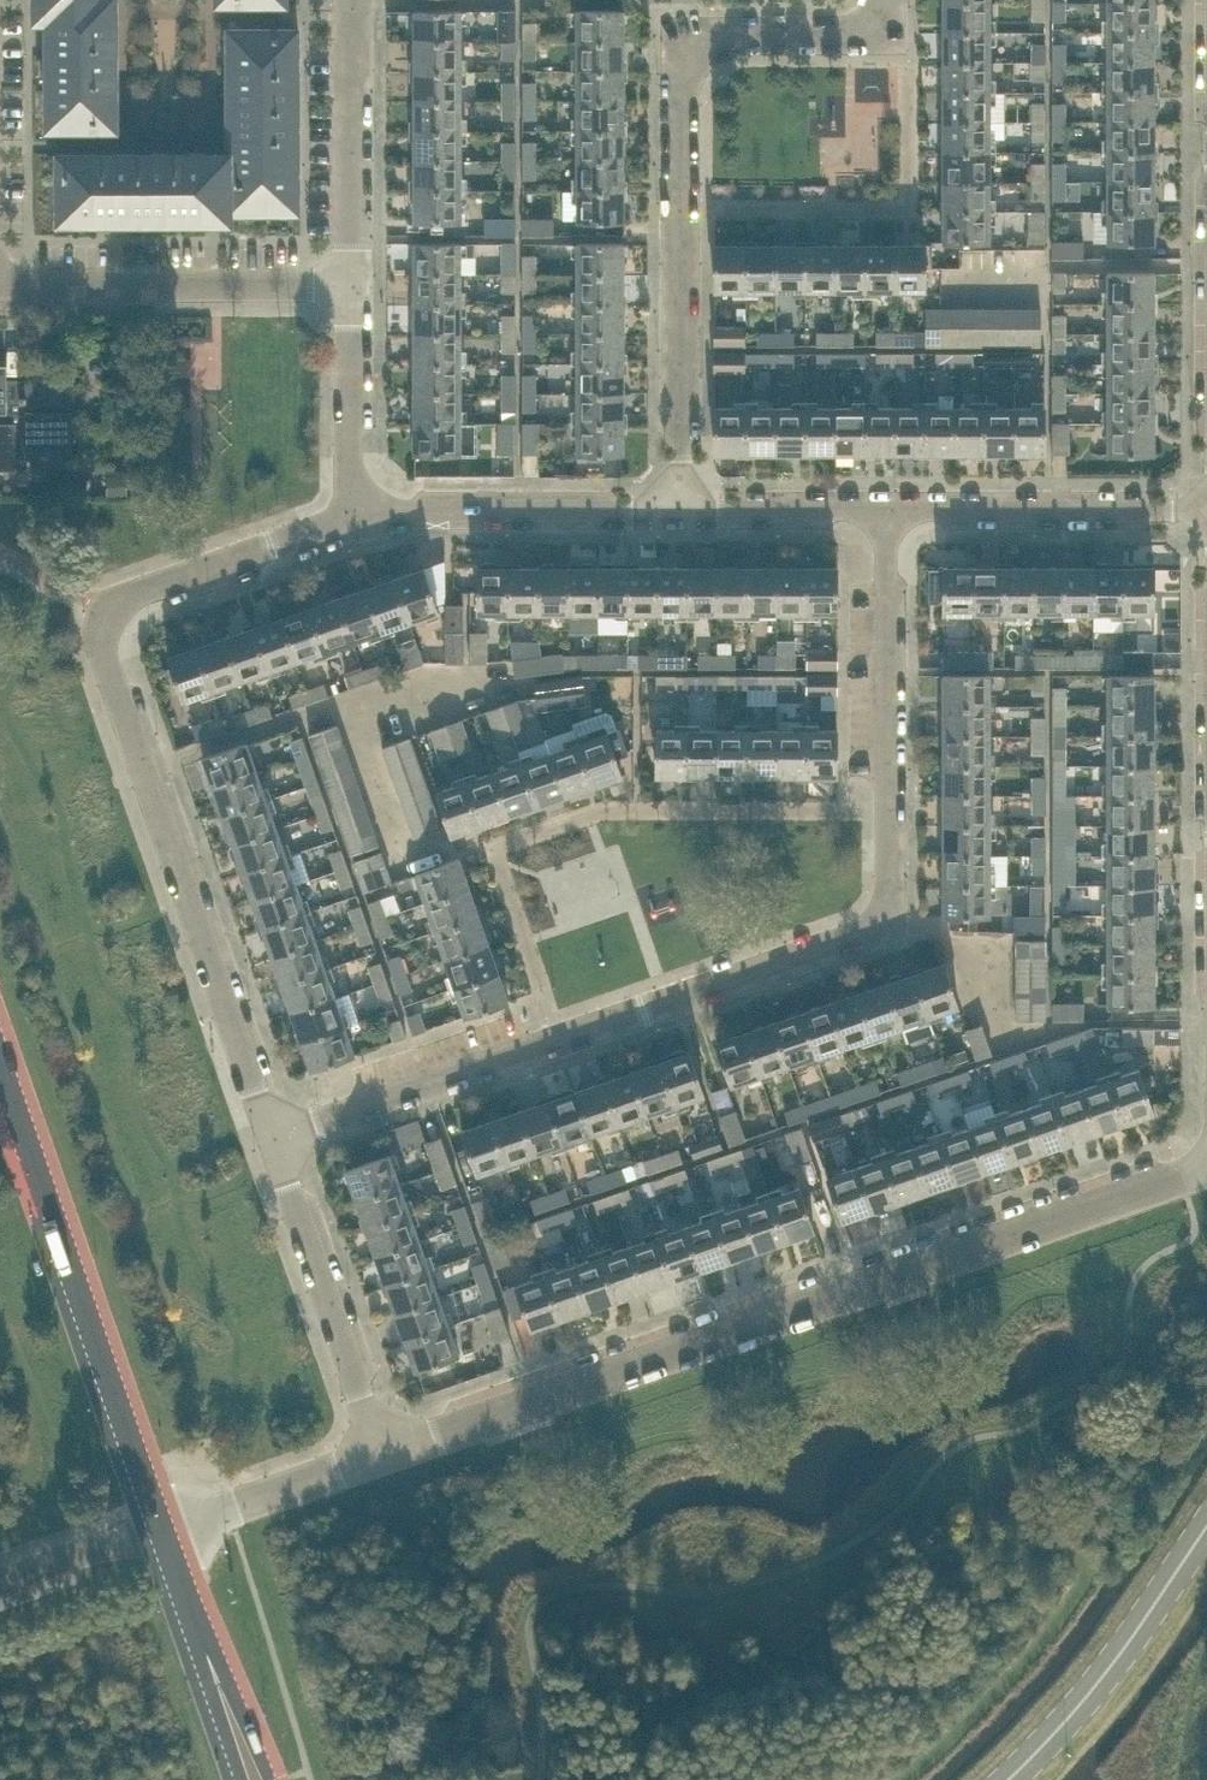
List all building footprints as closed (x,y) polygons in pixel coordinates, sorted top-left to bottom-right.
[(36,2),(35,2),(35,5),(36,5),(36,13),(35,13),(35,17),(39,17),(39,16),(48,16),(48,40),(49,40),(49,53),(48,53),(48,76),(49,89),(48,89),(48,112),(48,128),(58,128),(119,128),(119,121),(118,17),(118,7),(118,4),(118,1),(118,0),(36,0),(36,2)] [(991,32),(991,2),(944,2),(944,32),(991,32)] [(1045,20),(1045,2),(1032,2),(1032,20),(1045,20)] [(1065,2),(1053,2),(1053,20),(1065,20),(1065,2)] [(1109,32),(1155,32),(1155,2),(1109,2),(1109,32)] [(462,40),(462,9),(416,9),(416,40),(462,40)] [(504,9),(499,9),(499,39),(517,39),(517,22),(517,9),(504,9)] [(578,39),(625,40),(625,9),(578,9),(578,39)] [(1031,38),(1030,19),(1010,20),(1010,39),(1031,38)] [(537,22),(524,22),(524,40),(537,40),(537,22)] [(300,156),(300,27),(239,27),(239,29),(238,29),(229,29),(229,43),(229,138),(229,152),(219,152),(219,151),(216,151),(216,152),(206,152),(206,151),(187,151),(187,152),(170,152),(170,151),(151,151),(151,152),(134,152),(134,151),(115,151),(115,152),(97,152),(97,151),(58,151),(59,212),(60,212),(60,221),(75,221),(75,222),(98,222),(98,221),(111,221),(111,222),(134,222),(134,221),(147,221),(147,222),(170,222),(170,221),(183,221),(183,222),(206,222),(206,221),(216,221),(216,222),(219,222),(219,221),(229,221),(229,222),(232,222),(232,218),(232,212),(290,212),(290,211),(299,211),(299,199),(298,157),(298,156),(300,156)] [(991,61),(991,32),(944,32),(944,61),(991,61)] [(1109,60),(1155,60),(1155,32),(1109,32),(1109,60)] [(625,70),(625,40),(578,39),(578,69),(625,70)] [(416,70),(462,69),(462,40),(416,40),(416,70)] [(517,40),(504,40),(504,58),(517,59),(517,40)] [(537,40),(524,40),(524,58),(537,58),(537,40)] [(1045,62),(1045,43),(1032,43),(1032,62),(1045,62)] [(1053,60),(1065,60),(1065,43),(1053,43),(1053,60)] [(1065,60),(1053,60),(1053,80),(1065,80),(1065,60)] [(1109,90),(1155,90),(1155,60),(1109,60),(1109,90)] [(991,91),(991,61),(944,61),(944,91),(991,91)] [(1045,80),(1045,62),(1032,62),(1032,80),(1045,80)] [(462,99),(462,98),(462,69),(416,70),(416,100),(462,99)] [(625,99),(625,70),(578,69),(578,99),(625,99)] [(503,99),(516,99),(516,80),(504,80),(503,99)] [(524,99),(537,99),(537,80),(524,80),(524,99)] [(1109,120),(1155,120),(1155,90),(1109,90),(1109,120)] [(991,121),(991,91),(944,91),(944,121),(991,121)] [(415,129),(462,129),(462,99),(416,100),(415,129)] [(516,99),(503,99),(503,118),(516,118),(516,99)] [(524,99),(524,118),(537,118),(537,99),(524,99)] [(625,129),(625,99),(578,99),(578,129),(625,129)] [(1053,103),(1053,120),(1065,120),(1065,102),(1053,103)] [(1045,122),(1045,103),(1032,103),(1032,121),(1045,122)] [(1065,140),(1065,120),(1053,120),(1052,140),(1065,140)] [(1109,150),(1155,150),(1155,120),(1109,120),(1109,150)] [(991,151),(991,121),(944,121),(944,151),(991,151)] [(1032,140),(1045,139),(1045,122),(1032,121),(1032,140)] [(462,158),(462,129),(415,129),(416,159),(462,158)] [(625,159),(625,129),(578,129),(578,159),(625,159)] [(1073,157),(1102,159),(1103,137),(1075,136),(1073,157)] [(503,158),(516,158),(516,141),(504,141),(503,158)] [(524,158),(537,158),(537,141),(524,141),(524,158)] [(1109,180),(1155,180),(1155,150),(1109,150),(1109,180)] [(991,181),(991,151),(944,151),(944,181),(991,181)] [(462,188),(462,160),(462,158),(416,159),(415,188),(462,188)] [(503,178),(516,177),(517,177),(516,158),(503,158),(503,178)] [(537,177),(537,158),(524,158),(524,178),(537,177)] [(578,188),(625,189),(625,159),(578,159),(578,188)] [(1045,181),(1045,165),(1045,162),(1032,162),(1032,181),(1045,181)] [(1053,180),(1065,180),(1065,162),(1053,162),(1053,180)] [(1064,199),(1065,180),(1053,180),(1053,199),(1064,199)] [(1109,209),(1155,209),(1155,180),(1109,180),(1109,209)] [(991,211),(991,181),(944,181),(944,210),(991,211)] [(1032,199),(1044,199),(1045,199),(1045,181),(1032,181),(1032,199)] [(462,220),(462,219),(462,188),(415,188),(415,220),(462,220)] [(625,220),(625,189),(578,188),(579,220),(625,220)] [(1155,241),(1155,240),(1155,209),(1109,209),(1109,241),(1155,241)] [(998,211),(991,211),(944,210),(944,241),(991,241),(991,225),(998,225),(998,211)] [(1030,241),(1046,241),(1046,210),(1029,210),(1030,241)] [(524,234),(555,234),(555,218),(524,217),(524,234)] [(516,234),(516,218),(485,218),(485,234),(516,234)] [(1084,257),(1084,241),(1053,241),(1053,257),(1084,257)] [(462,272),(462,242),(416,242),(415,272),(462,272)] [(578,272),(625,272),(625,242),(578,242),(578,272)] [(716,290),(746,290),(746,243),(716,243),(716,290)] [(746,290),(776,290),(776,243),(746,243),(746,290)] [(776,290),(806,290),(806,243),(776,243),(776,290)] [(806,290),(837,290),(837,243),(806,243),(806,290)] [(837,290),(867,290),(867,243),(837,243),(837,290)] [(867,290),(897,290),(897,243),(867,243),(867,290)] [(927,290),(927,285),(927,243),(897,243),(897,290),(927,290)] [(516,272),(516,254),(504,254),(504,272),(516,272)] [(536,272),(536,254),(524,254),(524,272),(536,272)] [(462,302),(462,272),(415,272),(415,302),(462,302)] [(516,291),(516,272),(504,272),(504,290),(516,291)] [(536,291),(536,272),(524,272),(524,291),(536,291)] [(625,302),(625,272),(578,272),(578,302),(625,302)] [(1053,291),(1066,291),(1066,272),(1053,272),(1053,291)] [(1155,303),(1155,272),(1109,272),(1109,303),(1155,303)] [(462,332),(462,302),(415,302),(415,332),(462,332)] [(625,332),(625,302),(578,302),(578,332),(625,332)] [(1155,333),(1155,303),(1109,303),(1109,333),(1155,333)] [(927,345),(942,345),(942,308),(927,308),(927,345)] [(956,345),(956,308),(942,308),(942,345),(956,345)] [(970,345),(970,308),(956,308),(956,345),(970,345)] [(984,345),(984,308),(970,308),(970,345),(984,345)] [(984,345),(998,344),(998,308),(984,308),(984,345)] [(1013,345),(1013,308),(998,308),(998,344),(1013,345)] [(1027,344),(1027,308),(1013,308),(1013,345),(1027,344)] [(1042,344),(1042,308),(1027,308),(1027,344),(1042,344)] [(504,332),(516,332),(516,314),(504,314),(504,332)] [(524,331),(536,331),(536,314),(524,314),(524,331)] [(1066,351),(1066,332),(1066,314),(1053,314),(1053,351),(1066,351)] [(746,344),(746,325),(716,325),(716,344),(746,344)] [(536,351),(536,331),(524,331),(524,351),(536,351)] [(759,344),(776,344),(776,331),(759,331),(759,344)] [(776,344),(791,344),(795,344),(796,331),(776,331),(776,344)] [(817,344),(837,344),(837,331),(817,331),(817,344)] [(837,331),(837,344),(854,344),(854,331),(837,331)] [(897,344),(897,331),(877,331),(877,344),(897,344)] [(897,331),(897,344),(915,344),(915,332),(897,331)] [(415,362),(462,362),(462,332),(415,332),(415,362)] [(504,351),(516,351),(516,332),(504,332),(504,351)] [(578,361),(625,361),(625,332),(578,332),(578,361)] [(1155,363),(1155,333),(1109,333),(1109,363),(1155,363)] [(716,371),(746,371),(746,351),(716,351),(716,371)] [(776,364),(776,352),(759,351),(759,364),(776,364)] [(776,352),(776,364),(795,364),(795,352),(776,352)] [(836,365),(836,352),(817,352),(817,365),(836,365)] [(836,352),(836,365),(854,365),(854,352),(836,352)] [(877,365),(895,365),(895,352),(877,352),(877,365)] [(895,352),(895,365),(914,365),(915,352),(895,352)] [(937,365),(955,365),(955,352),(937,352),(937,365)] [(955,352),(955,365),(974,365),(974,352),(955,352)] [(997,365),(1015,365),(1015,352),(997,352),(997,365)] [(1015,352),(1015,365),(1033,365),(1034,352),(1015,352)] [(625,391),(625,361),(578,361),(578,391),(625,391)] [(415,392),(462,392),(462,362),(415,362),(415,392)] [(1155,393),(1155,363),(1109,363),(1109,392),(1155,393)] [(8,379),(8,364),(0,364),(0,468),(17,468),(17,457),(74,457),(74,410),(63,410),(63,375),(61,375),(61,379),(8,379)] [(503,391),(516,391),(515,374),(504,374),(503,391)] [(524,391),(536,391),(536,374),(524,374),(524,391)] [(1066,392),(1066,374),(1053,374),(1053,392),(1066,392)] [(516,411),(516,393),(516,391),(503,391),(503,411),(516,411)] [(536,411),(536,391),(524,391),(524,411),(536,411)] [(625,421),(625,391),(578,391),(578,421),(625,421)] [(415,421),(462,421),(462,392),(415,392),(415,421)] [(1053,411),(1053,410),(1066,410),(1066,392),(1053,392),(1053,411)] [(1155,422),(1155,393),(1109,392),(1109,423),(1155,422)] [(716,453),(747,453),(747,406),(716,406),(716,453)] [(747,453),(776,453),(776,406),(747,406),(747,453)] [(776,453),(806,453),(806,406),(776,406),(776,453)] [(806,453),(836,453),(836,406),(806,406),(806,453)] [(836,453),(866,453),(866,406),(836,406),(836,453)] [(866,453),(896,453),(895,406),(866,406),(866,453)] [(896,453),(925,453),(925,406),(895,406),(896,453)] [(925,453),(955,452),(955,406),(925,406),(925,453)] [(955,452),(985,452),(985,406),(955,406),(955,452)] [(985,452),(1015,452),(1015,406),(985,406),(985,452)] [(1046,452),(1046,406),(1015,406),(1015,452),(1046,452)] [(462,453),(462,422),(462,421),(415,421),(415,453),(462,453)] [(578,453),(625,453),(625,421),(578,421),(578,453)] [(1070,452),(1070,422),(1070,421),(1053,422),(1053,453),(1070,452)] [(500,453),(516,453),(516,422),(500,422),(500,453)] [(540,422),(524,422),(523,422),(523,453),(540,453),(540,422)] [(1109,453),(1155,453),(1155,422),(1109,423),(1109,453)] [(130,469),(110,470),(110,479),(110,495),(129,495),(129,486),(130,479),(130,475),(130,469)] [(1124,612),(1124,566),(1114,566),(1109,562),(1100,562),(1095,566),(1094,566),(1094,612),(1124,612)] [(479,612),(510,612),(510,566),(479,566),(479,612)] [(510,612),(539,612),(539,566),(510,566),(510,612)] [(539,612),(569,612),(569,566),(539,566),(539,612)] [(569,612),(599,612),(599,566),(569,566),(569,612)] [(599,612),(629,612),(629,566),(599,566),(599,612)] [(629,612),(659,612),(659,566),(629,566),(629,612)] [(659,612),(688,612),(689,566),(659,566),(659,612)] [(688,612),(718,612),(718,566),(689,566),(688,612)] [(718,612),(748,612),(748,566),(718,566),(718,612)] [(748,612),(778,612),(778,566),(748,566),(748,612)] [(778,612),(808,612),(808,566),(778,566),(778,612)] [(808,612),(839,612),(839,566),(808,566),(808,612)] [(975,612),(975,566),(944,566),(945,612),(975,612)] [(1005,612),(1005,566),(975,566),(975,612),(1005,612)] [(1035,612),(1035,566),(1005,566),(1005,612),(1035,612)] [(1064,612),(1064,566),(1035,566),(1035,612),(1064,612)] [(1094,612),(1094,566),(1064,566),(1064,612),(1094,612)] [(1155,612),(1155,566),(1124,566),(1124,612),(1155,612)] [(411,621),(440,611),(425,567),(395,577),(411,621)] [(382,631),(411,621),(395,577),(367,587),(382,631)] [(354,640),(382,631),(367,587),(339,597),(354,640)] [(326,650),(354,640),(339,597),(310,606),(326,650)] [(446,630),(448,630),(464,630),(464,603),(446,603),(446,630)] [(298,660),(326,650),(310,606),(283,616),(298,660)] [(270,670),(298,660),(283,616),(255,626),(270,670)] [(241,679),(270,670),(255,626),(227,636),(241,679)] [(464,662),(464,630),(448,630),(447,662),(464,662)] [(471,662),(488,662),(488,631),(471,631),(471,662)] [(213,689),(241,679),(227,636),(198,645),(213,689)] [(184,699),(213,689),(198,645),(169,656),(184,699)] [(839,667),(839,648),(808,648),(808,667),(839,667)] [(407,668),(425,662),(421,650),(403,656),(407,668)] [(945,667),(975,667),(975,650),(945,650),(945,667)] [(993,650),(975,650),(975,667),(993,667),(993,666),(993,650)] [(1155,667),(1155,650),(1124,650),(1124,667),(1155,667)] [(546,671),(547,671),(564,669),(563,652),(544,655),(546,671)] [(1064,666),(1076,666),(1076,652),(1064,653),(1064,666)] [(1076,666),(1094,665),(1094,652),(1076,652),(1076,666)] [(1094,665),(1099,665),(1112,665),(1112,652),(1094,652),(1094,665)] [(581,667),(581,654),(569,653),(569,668),(581,667)] [(599,654),(599,666),(618,666),(618,653),(599,654)] [(618,666),(629,666),(629,653),(618,653),(618,666)] [(629,653),(629,666),(640,666),(640,653),(629,653)] [(658,666),(658,654),(640,653),(640,666),(658,666)] [(718,667),(718,654),(700,653),(700,667),(718,667)] [(1035,666),(1035,653),(1016,653),(1016,666),(1035,666)] [(1035,653),(1035,666),(1053,666),(1052,653),(1035,653)] [(1053,666),(1064,666),(1064,653),(1052,653),(1053,666)] [(581,667),(588,667),(599,666),(599,654),(581,654),(581,667)] [(658,666),(689,667),(689,654),(658,654),(658,666)] [(737,667),(737,654),(718,654),(718,667),(737,667)] [(759,667),(778,667),(778,654),(760,654),(759,667)] [(778,667),(796,667),(796,654),(778,654),(778,667)] [(516,675),(547,671),(546,671),(544,655),(514,658),(516,675)] [(365,670),(369,681),(386,675),(382,664),(365,670)] [(351,688),(369,681),(365,670),(347,676),(351,688)] [(657,686),(676,686),(677,673),(658,673),(657,686)] [(689,686),(689,673),(677,673),(676,686),(689,686)] [(700,686),(700,673),(689,673),(689,686),(700,686)] [(718,686),(718,674),(718,673),(700,673),(700,686),(718,686)] [(737,686),(737,674),(718,673),(718,674),(718,686),(737,686)] [(737,686),(748,686),(748,673),(737,674),(737,686)] [(748,686),(760,686),(760,673),(748,673),(748,686)] [(778,686),(778,674),(778,673),(760,673),(760,686),(778,686)] [(796,686),(796,674),(778,673),(778,674),(778,686),(796,686)] [(1047,693),(1047,673),(1034,673),(1034,693),(1047,693)] [(567,689),(568,693),(585,690),(583,674),(565,676),(567,689)] [(839,692),(839,674),(808,674),(808,692),(839,692)] [(944,705),(990,705),(991,674),(945,674),(944,705)] [(1109,704),(1155,705),(1155,674),(1109,674),(1109,704)] [(537,697),(568,693),(567,689),(565,676),(535,680),(537,697)] [(308,689),(312,701),(329,695),(325,683),(308,689)] [(1054,705),(1066,705),(1066,686),(1054,686),(1054,705)] [(295,707),(312,701),(308,689),(291,695),(295,707)] [(512,733),(528,727),(518,699),(503,704),(512,733)] [(251,709),(256,721),(273,715),(269,703),(251,709)] [(498,737),(512,733),(503,704),(488,710),(498,737)] [(1155,734),(1155,705),(1109,704),(1109,734),(1155,734)] [(944,736),(991,736),(990,705),(944,705),(944,736)] [(1066,705),(1054,705),(1054,723),(1066,723),(1066,705)] [(238,727),(256,721),(251,709),(234,714),(238,727)] [(198,741),(228,731),(222,715),(193,725),(198,741)] [(1035,734),(1046,734),(1046,717),(1034,716),(1035,734)] [(457,752),(472,747),(462,719),(447,724),(457,752)] [(316,749),(343,739),(338,723),(310,733),(316,749)] [(442,758),(457,752),(447,724),(431,729),(442,758)] [(688,729),(658,728),(657,775),(688,775),(688,729)] [(839,728),(808,729),(808,775),(821,775),(823,777),(836,777),(837,775),(838,775),(839,728)] [(718,775),(718,729),(688,729),(688,775),(718,775)] [(748,775),(748,729),(718,729),(718,775),(748,775)] [(778,775),(778,729),(748,729),(748,775),(778,775)] [(808,775),(808,729),(778,729),(778,775),(808,775)] [(594,785),(624,775),(608,731),(579,741),(594,785)] [(1035,753),(1046,753),(1047,753),(1046,734),(1035,734),(1035,753)] [(1109,764),(1155,763),(1155,734),(1109,734),(1109,764)] [(298,757),(310,753),(304,735),(292,740),(298,757)] [(389,762),(416,752),(411,736),(383,746),(389,762)] [(945,765),(991,764),(991,736),(944,736),(945,765)] [(321,764),(348,754),(343,739),(316,749),(321,764)] [(214,786),(258,770),(248,741),(204,756),(214,786)] [(566,795),(594,785),(579,741),(551,751),(566,795)] [(1054,764),(1066,764),(1066,747),(1054,746),(1054,764)] [(538,805),(566,795),(551,751),(523,761),(538,805)] [(394,776),(421,767),(416,752),(389,762),(394,776)] [(310,753),(298,757),(304,774),(316,770),(310,753)] [(326,779),(353,769),(348,754),(321,764),(326,779)] [(510,815),(538,805),(523,761),(494,771),(510,815)] [(1155,793),(1155,764),(1155,763),(1109,764),(1109,794),(1155,793)] [(944,794),(991,794),(991,764),(945,765),(944,794)] [(1066,764),(1054,764),(1054,783),(1066,783),(1066,764)] [(399,791),(426,782),(421,767),(394,776),(399,791)] [(331,793),(358,784),(353,769),(326,779),(331,793)] [(224,814),(268,799),(258,770),(214,786),(224,814)] [(482,824),(510,815),(494,771),(466,781),(482,824)] [(1035,794),(1047,794),(1047,776),(1035,776),(1035,794)] [(453,835),(482,824),(466,781),(437,791),(453,835)] [(404,806),(432,796),(426,782),(399,791),(404,806)] [(336,808),(364,799),(358,784),(331,793),(336,808)] [(317,813),(329,809),(323,792),(311,796),(317,813)] [(1109,823),(1155,823),(1155,793),(1109,794),(1109,823)] [(991,824),(991,794),(944,794),(945,824),(991,824)] [(1047,813),(1047,804),(1047,794),(1035,794),(1035,813),(1047,813)] [(409,821),(437,811),(432,796),(404,806),(409,821)] [(233,842),(277,827),(268,799),(224,814),(233,842)] [(341,823),(369,813),(364,799),(336,808),(341,823)] [(1054,805),(1054,824),(1066,824),(1066,805),(1054,805)] [(329,809),(317,813),(323,831),(336,827),(329,809)] [(415,836),(442,827),(437,811),(409,821),(415,836)] [(347,838),(374,828),(369,813),(341,823),(347,838)] [(1155,854),(1155,824),(1155,823),(1109,823),(1109,855),(1155,854)] [(991,854),(991,824),(945,824),(945,854),(991,854)] [(1067,842),(1066,824),(1054,824),(1054,842),(1067,842)] [(243,870),(287,855),(277,827),(233,842),(234,842),(231,848),(238,867),(243,870)] [(352,853),(379,844),(374,828),(347,838),(352,853)] [(1035,854),(1046,854),(1047,836),(1035,836),(1035,854)] [(337,869),(349,865),(343,848),(331,853),(337,869)] [(359,875),(387,865),(381,850),(354,860),(359,875)] [(945,883),(991,883),(991,854),(945,854),(945,883)] [(1046,854),(1035,854),(1035,872),(1046,873),(1046,854)] [(1109,885),(1155,884),(1155,854),(1109,855),(1109,885)] [(253,898),(297,883),(287,855),(243,870),(253,898)] [(427,901),(470,886),(460,857),(417,872),(427,901)] [(349,865),(337,869),(343,887),(355,883),(349,865)] [(365,890),(392,881),(387,865),(359,875),(365,890)] [(1054,885),(1067,885),(1067,865),(1054,865),(1054,885)] [(394,902),(407,897),(401,880),(387,885),(394,902)] [(263,926),(307,911),(297,883),(253,898),(263,926)] [(991,914),(991,885),(991,883),(945,883),(945,915),(991,914)] [(1155,914),(1155,913),(1155,884),(1109,885),(1109,914),(1155,914)] [(1067,885),(1054,885),(1054,902),(1067,902),(1067,885)] [(437,929),(480,914),(470,886),(427,901),(437,929)] [(376,920),(388,915),(382,897),(369,902),(376,920)] [(356,926),(368,922),(362,904),(351,909),(356,926)] [(272,955),(316,939),(307,911),(263,926),(272,955)] [(446,958),(490,943),(480,914),(437,929),(446,958)] [(1015,931),(1046,931),(1046,914),(1015,915),(1015,931)] [(1109,944),(1155,943),(1155,914),(1109,914),(1109,944)] [(388,915),(376,920),(382,937),(394,933),(388,915)] [(368,922),(356,926),(362,943),(374,939),(368,922)] [(1054,945),(1067,945),(1067,924),(1054,925),(1054,945)] [(282,983),(326,968),(316,939),(272,955),(282,983)] [(1017,954),(1046,954),(1046,939),(1017,939),(1017,954)] [(456,986),(500,971),(490,943),(446,958),(456,986)] [(1109,974),(1155,973),(1155,943),(1109,944),(1109,974)] [(1054,962),(1067,962),(1067,945),(1054,945),(1054,962)] [(395,975),(407,971),(402,954),(389,958),(395,975)] [(1017,970),(1046,970),(1046,954),(1017,954),(1017,970)] [(376,982),(388,978),(382,960),(370,965),(376,982)] [(930,1015),(959,1005),(944,961),(915,972),(930,1015)] [(292,1011),(336,996),(326,968),(282,983),(292,1011)] [(1018,986),(1046,986),(1046,970),(1017,970),(1018,986)] [(395,975),(401,993),(413,988),(407,971),(395,975)] [(510,1000),(500,971),(456,986),(466,1015),(510,1000)] [(930,1015),(915,972),(905,975),(899,972),(890,975),(887,981),(902,1025),(930,1015)] [(1109,1004),(1155,1004),(1155,973),(1109,974),(1109,1004)] [(388,978),(376,982),(382,999),(393,995),(388,978)] [(874,1034),(902,1025),(887,981),(859,991),(874,1034)] [(1018,1002),(1046,1002),(1046,986),(1018,986),(1018,1002)] [(846,1044),(874,1034),(859,991),(831,1001),(846,1044)] [(302,1039),(346,1024),(336,996),(292,1011),(302,1039)] [(818,1054),(846,1044),(831,1001),(803,1011),(818,1054)] [(1018,1019),(1046,1019),(1046,1002),(1018,1002),(1018,1019)] [(1054,1019),(1085,1019),(1085,1002),(1054,1002),(1054,1019)] [(414,1033),(427,1029),(420,1011),(408,1015),(414,1033)] [(790,1064),(818,1054),(803,1011),(775,1020),(790,1064)] [(395,1040),(408,1036),(401,1018),(389,1022),(395,1040)] [(762,1073),(790,1064),(775,1020),(746,1030),(762,1073)] [(977,1058),(993,1053),(983,1023),(967,1029),(977,1058)] [(312,1069),(356,1053),(346,1024),(302,1039),(312,1069)] [(1155,1042),(1155,1026),(1124,1026),(1124,1042),(1155,1042)] [(1069,1047),(1086,1041),(1082,1029),(1065,1035),(1069,1047)] [(732,1083),(762,1073),(746,1030),(717,1040),(732,1083)] [(1052,1053),(1069,1047),(1065,1035),(1048,1041),(1052,1053)] [(1009,1055),(1013,1066),(1030,1060),(1026,1049),(1009,1055)] [(676,1103),(706,1093),(690,1050),(661,1060),(676,1103)] [(995,1072),(1013,1066),(1009,1055),(991,1061),(995,1072)] [(648,1113),(676,1103),(661,1060),(633,1070),(648,1113)] [(917,1067),(920,1078),(938,1072),(935,1060),(917,1067)] [(903,1083),(920,1078),(917,1067),(900,1073),(903,1083)] [(956,1086),(974,1080),(970,1068),(952,1074),(956,1086)] [(1126,1122),(1155,1112),(1140,1068),(1111,1078),(1126,1122)] [(620,1123),(648,1113),(633,1070),(605,1079),(620,1123)] [(939,1092),(956,1086),(952,1074),(934,1081),(939,1092)] [(1098,1132),(1126,1122),(1111,1078),(1083,1088),(1098,1132)] [(592,1132),(620,1123),(605,1079),(577,1089),(592,1132)] [(860,1086),(864,1097),(881,1091),(878,1080),(860,1086)] [(721,1114),(737,1109),(729,1086),(713,1091),(721,1114)] [(847,1104),(864,1097),(860,1086),(843,1092),(847,1104)] [(896,1094),(900,1106),(918,1100),(913,1088),(896,1094)] [(1070,1141),(1098,1132),(1083,1088),(1055,1098),(1070,1141)] [(564,1142),(592,1132),(577,1089),(549,1099),(564,1142)] [(883,1111),(900,1106),(896,1094),(879,1100),(883,1111)] [(1070,1141),(1055,1098),(1027,1107),(1041,1151),(1042,1151),(1070,1141)] [(536,1152),(564,1142),(549,1099),(521,1109),(536,1152)] [(804,1105),(808,1117),(825,1111),(821,1099),(804,1105)] [(790,1123),(808,1117),(804,1105),(787,1111),(790,1123)] [(1042,1151),(1041,1151),(1027,1107),(998,1117),(1013,1161),(1042,1151)] [(839,1114),(844,1125),(860,1120),(856,1108),(839,1114)] [(507,1162),(536,1152),(521,1109),(493,1118),(507,1162)] [(731,1144),(747,1138),(737,1109),(721,1114),(731,1144)] [(827,1131),(844,1125),(839,1114),(823,1120),(827,1131)] [(986,1170),(1013,1161),(998,1117),(970,1127),(986,1170)] [(478,1172),(507,1162),(493,1118),(463,1129),(478,1172)] [(798,1161),(813,1156),(803,1126),(787,1132),(798,1161)] [(986,1170),(970,1127),(942,1137),(958,1180),(986,1170)] [(707,1152),(724,1146),(720,1135),(703,1141),(707,1152)] [(436,1170),(452,1164),(442,1136),(427,1141),(436,1170)] [(930,1190),(958,1180),(942,1137),(914,1146),(930,1190)] [(901,1200),(930,1190),(914,1146),(886,1156),(901,1200)] [(730,1165),(747,1159),(743,1147),(726,1153),(730,1165)] [(663,1155),(667,1166),(684,1160),(681,1149),(663,1155)] [(357,1199),(401,1183),(391,1153),(347,1169),(357,1199)] [(713,1171),(730,1165),(726,1153),(709,1159),(713,1171)] [(650,1172),(667,1166),(663,1155),(646,1160),(650,1172)] [(873,1210),(901,1200),(886,1156),(858,1166),(873,1210)] [(452,1164),(436,1170),(443,1188),(458,1182),(452,1164)] [(673,1184),(675,1184),(691,1178),(687,1166),(669,1173),(673,1184)] [(843,1220),(873,1210),(858,1166),(828,1176),(843,1220)] [(606,1174),(610,1186),(628,1179),(624,1168),(606,1174)] [(656,1190),(673,1184),(669,1173),(652,1179),(656,1190)] [(593,1192),(610,1186),(606,1174),(590,1180),(593,1192)] [(367,1227),(411,1211),(401,1183),(357,1199),(367,1227)] [(617,1204),(634,1198),(630,1186),(613,1192),(617,1204)] [(787,1239),(816,1229),(800,1186),(772,1196),(787,1239)] [(550,1194),(554,1205),(571,1199),(567,1187),(550,1194)] [(600,1210),(617,1204),(613,1192),(596,1198),(600,1210)] [(537,1211),(554,1205),(550,1194),(532,1200),(537,1211)] [(483,1230),(499,1224),(489,1195),(473,1200),(483,1230)] [(759,1249),(787,1239),(772,1196),(744,1205),(759,1249)] [(460,1225),(472,1220),(466,1204),(454,1208),(460,1225)] [(731,1259),(759,1249),(744,1205),(716,1215),(731,1259)] [(561,1223),(578,1217),(574,1206),(557,1212),(561,1223)] [(377,1255),(421,1239),(411,1211),(367,1227),(377,1255)] [(543,1230),(560,1224),(561,1223),(557,1212),(539,1218),(543,1230)] [(703,1268),(731,1259),(716,1215),(687,1225),(703,1268)] [(472,1220),(460,1225),(466,1242),(478,1239),(472,1220)] [(675,1278),(703,1268),(687,1225),(659,1235),(675,1278)] [(496,1266),(511,1261),(501,1231),(485,1237),(496,1266)] [(646,1288),(675,1278),(659,1235),(631,1244),(646,1288)] [(386,1282),(430,1267),(421,1239),(377,1255),(386,1282)] [(618,1298),(646,1288),(631,1244),(603,1254),(618,1298)] [(590,1308),(618,1298),(603,1254),(575,1264),(590,1308)] [(479,1281),(491,1277),(486,1261),(474,1264),(479,1281)] [(562,1318),(590,1308),(575,1264),(547,1274),(562,1318)] [(440,1295),(431,1268),(430,1267),(386,1282),(396,1310),(440,1295)] [(532,1328),(562,1318),(547,1274),(517,1284),(532,1328)] [(491,1277),(479,1281),(485,1299),(498,1295),(491,1277)] [(450,1323),(440,1296),(440,1295),(396,1310),(406,1339),(450,1323)] [(496,1340),(511,1335),(501,1306),(486,1311),(496,1340)] [(460,1353),(450,1324),(450,1323),(406,1339),(416,1368),(460,1353)]
